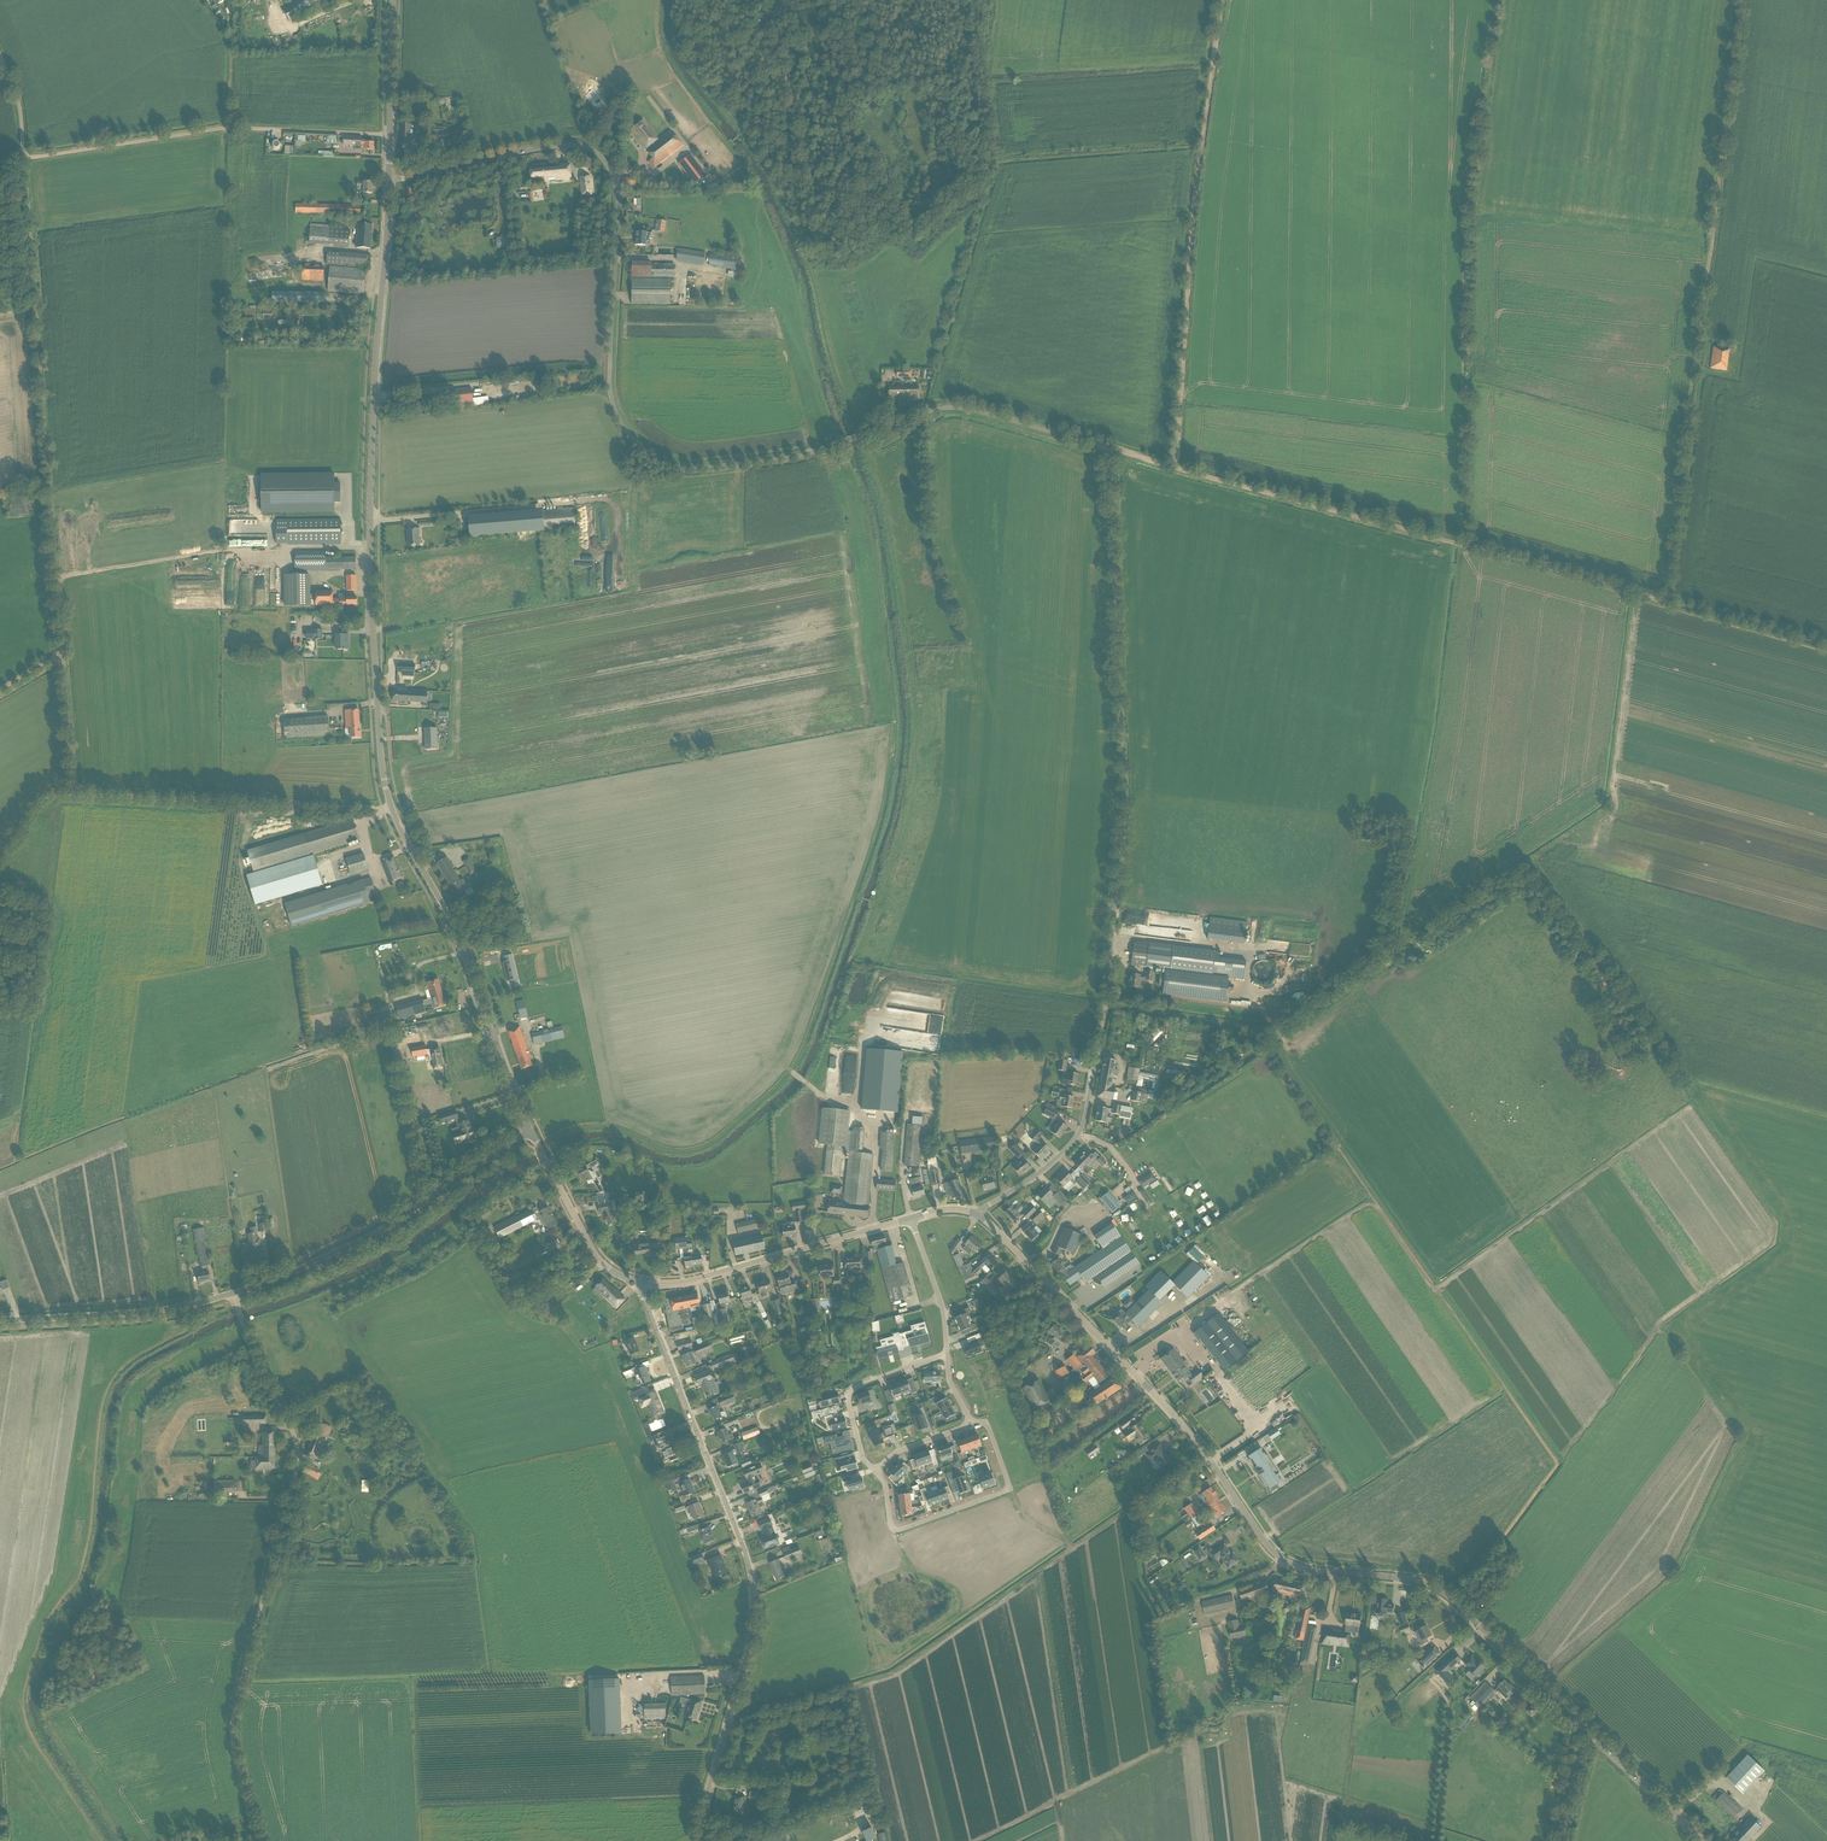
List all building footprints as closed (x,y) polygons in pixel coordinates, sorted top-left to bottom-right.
[(290,7),(285,10),(291,18),(317,0),(300,0),(290,7)] [(448,105),(448,112),(457,113),(457,98),(441,98),(441,105),(448,105)] [(643,120),(635,126),(637,129),(636,130),(638,131),(641,134),(636,137),(645,149),(650,145),(652,149),(648,153),(649,153),(658,165),(683,145),(676,136),(671,139),(669,137),(655,147),(652,143),(657,139),(643,120)] [(401,148),(404,148),(404,153),(415,153),(415,136),(414,136),(414,126),(410,126),(410,125),(401,125),(401,148)] [(423,127),(423,135),(447,136),(447,127),(423,127)] [(343,137),(343,143),(343,145),(361,146),(361,145),(363,145),(363,150),(373,150),(374,143),(367,142),(367,141),(361,140),(361,137),(343,137)] [(275,150),(276,150),(277,150),(278,150),(278,149),(279,149),(279,148),(280,148),(280,147),(280,146),(280,145),(280,144),(280,143),(279,142),(279,141),(278,141),(277,141),(277,140),(276,140),(275,140),(274,140),(273,141),(272,141),(272,142),(271,142),(271,143),(271,144),(270,145),(270,146),(271,146),(271,147),(271,148),(272,148),(272,149),(273,149),(273,150),(274,150),(275,150)] [(691,155),(679,164),(695,185),(707,175),(691,155)] [(530,169),(531,175),(531,180),(544,179),(544,181),(569,179),(568,165),(530,169)] [(591,181),(590,176),(583,177),(583,185),(581,185),(582,194),(591,193),(590,181),(591,181)] [(621,184),(627,185),(636,186),(637,179),(622,177),(621,184)] [(364,193),(366,193),(372,193),(372,182),(364,182),(357,182),(357,187),(357,189),(364,189),(364,193)] [(540,197),(541,200),(549,198),(549,196),(550,195),(549,189),(544,190),(545,196),(540,197)] [(296,204),(296,213),(362,214),(362,206),(296,204)] [(657,220),(655,231),(664,232),(665,221),(657,220)] [(356,248),(364,249),(371,249),(372,225),(358,224),(356,248)] [(328,244),(348,246),(349,230),(329,229),(310,227),(309,243),(328,244)] [(635,245),(641,245),(649,246),(650,240),(651,240),(652,233),(636,232),(635,245)] [(498,247),(510,247),(510,238),(496,239),(496,242),(498,242),(498,247)] [(677,249),(676,260),(703,265),(705,253),(677,249)] [(327,265),(339,266),(366,268),(367,256),(340,254),(327,253),(327,265)] [(710,254),(708,265),(739,271),(741,259),(710,254)] [(631,304),(637,304),(670,304),(670,277),(674,277),(674,264),(651,264),(651,262),(632,262),(631,304)] [(324,267),(301,266),(301,280),(323,281),(324,267)] [(328,291),(358,294),(364,294),(366,270),(360,269),(330,267),(328,291)] [(244,306),(245,315),(256,315),(256,306),(244,306)] [(263,317),(263,318),(277,318),(276,308),(257,308),(257,318),(263,317)] [(289,309),(290,319),(299,318),(298,309),(289,309)] [(1710,368),(1716,369),(1726,371),(1729,349),(1713,347),(1710,368)] [(886,386),(886,390),(886,396),(918,397),(919,387),(906,386),(906,385),(905,385),(905,386),(897,386),(886,386)] [(452,391),(453,404),(454,409),(462,408),(474,406),(472,388),(452,391)] [(334,474),(261,475),(261,512),(334,511),(334,502),(340,502),(340,483),(334,483),(334,474)] [(12,504),(9,505),(10,516),(23,515),(29,515),(27,497),(21,498),(12,498),(12,504)] [(479,517),(474,517),(468,518),(469,536),(576,527),(574,509),(521,513),(521,510),(519,510),(519,513),(485,516),(484,513),(479,513),(479,517)] [(341,519),(276,520),(276,544),(341,544),(341,519)] [(418,529),(407,530),(408,536),(409,546),(419,545),(418,529)] [(356,569),(356,557),(326,558),(326,552),(295,552),(295,570),(310,570),(356,569)] [(310,606),(309,575),(285,575),(285,606),(310,606)] [(356,576),(347,576),(346,576),(347,591),(356,591),(356,576)] [(356,597),(347,597),(347,594),(339,594),(339,599),(333,599),(333,591),(315,591),(316,606),(357,605),(356,597)] [(323,640),(323,629),(313,629),(313,630),(306,630),(306,640),(313,640),(323,640)] [(349,635),(343,635),(336,635),(336,649),(349,649),(349,635)] [(415,665),(398,664),(398,672),(415,673),(415,665)] [(393,691),(392,701),(427,703),(428,691),(407,690),(407,688),(398,688),(398,691),(393,691)] [(359,710),(353,710),(345,711),(346,729),(350,729),(351,738),(360,737),(359,710)] [(328,716),(283,719),(285,739),(329,736),(328,716)] [(437,730),(425,730),(426,751),(438,750),(437,730)] [(247,850),(253,871),(359,840),(353,819),(247,850)] [(369,871),(363,851),(345,856),(351,876),(369,871)] [(247,875),(256,905),(323,885),(314,855),(247,875)] [(470,876),(477,872),(469,856),(462,860),(470,876)] [(394,858),(389,860),(382,863),(387,874),(390,873),(393,881),(401,878),(398,870),(399,869),(394,858)] [(447,858),(442,860),(437,863),(456,896),(469,889),(463,879),(460,880),(447,858)] [(376,896),(371,878),(285,903),(292,927),(370,903),(381,899),(380,895),(376,896)] [(1246,922),(1209,918),(1206,939),(1243,943),(1246,922)] [(1134,941),(1132,960),(1136,965),(1141,966),(1161,969),(1159,986),(1163,987),(1162,994),(1225,1002),(1228,977),(1244,979),(1246,961),(1234,959),(1218,958),(1219,951),(1215,951),(1139,942),(1134,941)] [(518,982),(512,955),(509,955),(510,961),(504,962),(503,963),(507,982),(511,981),(511,984),(518,982)] [(1130,974),(1128,987),(1139,988),(1140,980),(1145,980),(1145,981),(1152,982),(1153,971),(1146,970),(1145,976),(1140,975),(1141,975),(1130,974)] [(427,982),(429,989),(426,990),(427,996),(430,995),(432,998),(443,995),(438,979),(432,981),(427,982)] [(446,1005),(443,995),(432,998),(427,1000),(428,1005),(433,1003),(435,1008),(446,1005)] [(426,1012),(422,999),(396,1007),(399,1020),(426,1012)] [(520,1019),(528,1017),(524,1000),(517,1002),(520,1019)] [(369,1017),(371,1027),(393,1021),(390,1012),(369,1017)] [(519,1027),(514,1029),(508,1031),(513,1044),(512,1044),(522,1069),(532,1065),(530,1060),(531,1059),(519,1027)] [(1149,1037),(1154,1042),(1162,1032),(1157,1028),(1154,1031),(1153,1030),(1150,1033),(1152,1034),(1149,1037)] [(543,1030),(532,1033),(534,1045),(540,1044),(540,1046),(548,1044),(547,1042),(560,1039),(558,1030),(544,1033),(543,1030)] [(439,1048),(433,1049),(430,1049),(427,1050),(426,1047),(412,1049),(413,1056),(431,1053),(434,1069),(443,1068),(439,1048)] [(903,1050),(867,1048),(862,1108),(898,1111),(903,1050)] [(1102,1071),(1099,1085),(1111,1087),(1113,1076),(1117,1077),(1118,1074),(1118,1071),(1114,1070),(1116,1060),(1110,1059),(1104,1058),(1102,1071)] [(1065,1071),(1067,1061),(1060,1059),(1058,1070),(1065,1071)] [(1128,1067),(1126,1082),(1137,1084),(1138,1076),(1139,1072),(1140,1069),(1128,1067)] [(1068,1084),(1070,1085),(1076,1086),(1078,1074),(1072,1073),(1069,1072),(1068,1077),(1063,1076),(1061,1084),(1068,1086),(1068,1084)] [(1099,1085),(1097,1097),(1103,1098),(1113,1100),(1116,1100),(1118,1093),(1114,1092),(1115,1088),(1111,1087),(1099,1085)] [(1128,1085),(1128,1090),(1131,1091),(1132,1091),(1147,1094),(1148,1094),(1153,1095),(1154,1090),(1148,1089),(1128,1085)] [(1059,1097),(1060,1091),(1052,1089),(1051,1096),(1059,1097)] [(1147,1094),(1132,1091),(1131,1101),(1146,1103),(1148,1094),(1147,1094)] [(1074,1097),(1060,1095),(1059,1100),(1063,1101),(1062,1107),(1066,1107),(1072,1108),(1074,1097)] [(1119,1115),(1121,1106),(1114,1105),(1112,1113),(1119,1115)] [(1054,1119),(1058,1112),(1047,1107),(1044,1114),(1054,1119)] [(1108,1109),(1098,1107),(1095,1121),(1106,1123),(1108,1109)] [(825,1174),(839,1176),(842,1146),(846,1146),(849,1110),(823,1108),(820,1144),(828,1144),(825,1174)] [(456,1111),(439,1116),(441,1123),(445,1122),(444,1119),(449,1118),(450,1120),(458,1117),(456,1111)] [(912,1117),(912,1124),(922,1125),(923,1117),(912,1117)] [(468,1120),(460,1123),(462,1132),(454,1135),(456,1141),(465,1138),(466,1142),(474,1139),(473,1136),(474,1135),(472,1129),(471,1129),(468,1120)] [(1051,1132),(1055,1135),(1060,1138),(1067,1127),(1058,1121),(1051,1132)] [(907,1135),(904,1166),(908,1166),(908,1172),(907,1172),(912,1188),(918,1186),(917,1183),(920,1182),(917,1170),(917,1167),(920,1125),(908,1124),(907,1135)] [(829,1200),(828,1206),(827,1212),(868,1217),(869,1206),(868,1206),(874,1154),(862,1153),(865,1128),(855,1127),(850,1132),(843,1201),(829,1200)] [(1033,1152),(1036,1155),(1040,1159),(1049,1149),(1042,1142),(1038,1139),(1042,1135),(1037,1130),(1030,1138),(1035,1143),(1035,1142),(1038,1146),(1033,1152)] [(881,1171),(892,1171),(895,1133),(881,1132),(880,1145),(881,1145),(881,1149),(882,1150),(881,1171)] [(961,1154),(997,1149),(995,1136),(959,1141),(961,1154)] [(1018,1158),(1024,1152),(1015,1144),(1010,1150),(1018,1158)] [(1083,1154),(1079,1158),(1089,1168),(1092,1165),(1090,1163),(1091,1162),(1090,1161),(1094,1157),(1102,1166),(1106,1163),(1100,1157),(1097,1161),(1087,1150),(1084,1153),(1084,1152),(1082,1154),(1083,1154)] [(597,1156),(594,1157),(584,1163),(588,1169),(598,1164),(597,1163),(600,1161),(597,1156)] [(1074,1163),(1078,1167),(1082,1171),(1080,1173),(1082,1174),(1079,1177),(1088,1186),(1089,1187),(1094,1183),(1092,1181),(1091,1179),(1089,1180),(1086,1176),(1091,1171),(1089,1169),(1089,1168),(1079,1158),(1074,1163)] [(1013,1168),(1016,1171),(1019,1176),(1030,1168),(1024,1160),(1013,1168)] [(937,1169),(929,1171),(932,1186),(940,1184),(937,1169)] [(995,1188),(992,1178),(996,1177),(994,1169),(987,1171),(989,1178),(981,1180),(984,1189),(987,1188),(988,1190),(995,1188)] [(587,1171),(579,1175),(584,1183),(587,1182),(589,1184),(592,1182),(591,1180),(592,1179),(596,1177),(594,1172),(593,1172),(592,1172),(591,1172),(591,1171),(590,1171),(589,1171),(589,1170),(588,1171),(587,1171)] [(1056,1179),(1060,1183),(1064,1187),(1067,1189),(1072,1184),(1074,1185),(1076,1183),(1083,1190),(1088,1186),(1079,1177),(1075,1181),(1065,1171),(1056,1179)] [(1152,1173),(1138,1182),(1142,1188),(1142,1189),(1143,1188),(1156,1180),(1156,1179),(1152,1173)] [(877,1179),(876,1190),(894,1191),(895,1180),(877,1179)] [(949,1188),(952,1199),(963,1196),(959,1180),(944,1183),(945,1189),(949,1188)] [(830,1193),(842,1194),(843,1186),(831,1185),(830,1193)] [(911,1189),(912,1192),(914,1198),(918,1197),(918,1196),(924,1195),(922,1186),(911,1189)] [(1038,1195),(1042,1200),(1044,1202),(1047,1205),(1053,1199),(1063,1209),(1069,1204),(1066,1201),(1058,1192),(1054,1196),(1046,1187),(1038,1195)] [(1187,1187),(1184,1194),(1190,1196),(1193,1189),(1187,1187)] [(1143,1189),(1139,1192),(1147,1204),(1151,1202),(1143,1189)] [(1108,1192),(1100,1199),(1112,1213),(1120,1206),(1108,1192)] [(1131,1192),(1123,1198),(1127,1204),(1135,1198),(1131,1192)] [(611,1202),(603,1204),(598,1205),(599,1213),(602,1212),(608,1225),(616,1222),(614,1218),(616,1217),(613,1210),(611,1202)] [(805,1209),(804,1203),(797,1204),(798,1210),(801,1210),(802,1212),(805,1211),(805,1209)] [(1202,1205),(1197,1208),(1201,1214),(1206,1211),(1202,1205)] [(1013,1222),(1017,1217),(1020,1215),(1018,1213),(1022,1209),(1019,1206),(1015,1210),(1012,1206),(1005,1213),(1013,1222)] [(1027,1219),(1036,1211),(1031,1206),(1023,1214),(1027,1219)] [(527,1212),(494,1228),(499,1238),(537,1219),(536,1219),(540,1217),(544,1225),(546,1224),(548,1229),(558,1224),(554,1219),(548,1208),(539,1212),(540,1212),(534,1215),(531,1209),(529,1210),(527,1212)] [(1034,1223),(1043,1215),(1039,1210),(1030,1219),(1034,1223)] [(805,1213),(801,1213),(801,1211),(795,1211),(797,1222),(802,1221),(802,1217),(805,1217),(805,1213)] [(755,1220),(736,1224),(738,1233),(757,1229),(755,1220)] [(782,1228),(783,1232),(783,1238),(796,1236),(795,1226),(794,1226),(794,1222),(788,1223),(789,1227),(782,1228)] [(1112,1224),(1094,1236),(1102,1249),(1120,1236),(1112,1224)] [(1031,1225),(1028,1229),(1023,1233),(1032,1241),(1039,1235),(1033,1229),(1034,1228),(1031,1225)] [(248,1234),(249,1242),(251,1251),(259,1250),(256,1233),(258,1232),(256,1227),(250,1229),(251,1233),(248,1234)] [(1063,1227),(1052,1252),(1056,1254),(1058,1251),(1061,1252),(1062,1249),(1074,1254),(1083,1236),(1063,1227)] [(197,1274),(197,1277),(199,1283),(210,1281),(206,1265),(211,1264),(203,1228),(193,1230),(201,1267),(201,1266),(203,1272),(197,1274)] [(186,1234),(187,1241),(194,1240),(192,1230),(188,1231),(188,1233),(186,1234)] [(1136,1240),(1143,1235),(1140,1230),(1133,1235),(1136,1240)] [(732,1241),(734,1250),(735,1256),(765,1249),(762,1234),(732,1241)] [(707,1236),(695,1237),(696,1245),(708,1243),(707,1236)] [(884,1236),(871,1240),(872,1245),(874,1251),(877,1250),(882,1269),(896,1265),(893,1252),(891,1246),(887,1247),(884,1236)] [(965,1245),(966,1245),(962,1249),(968,1254),(971,1249),(975,1252),(980,1245),(974,1240),(974,1239),(971,1236),(965,1245)] [(1063,1275),(1070,1286),(1082,1277),(1086,1283),(1091,1279),(1096,1275),(1131,1251),(1120,1236),(1102,1249),(1074,1268),(1067,1272),(1063,1275)] [(686,1237),(674,1239),(676,1250),(683,1249),(687,1248),(686,1242),(686,1237)] [(958,1239),(950,1250),(952,1255),(957,1249),(959,1247),(962,1242),(958,1239)] [(1140,1248),(1146,1245),(1143,1240),(1137,1243),(1140,1248)] [(648,1244),(640,1245),(634,1246),(635,1255),(647,1253),(648,1256),(656,1255),(654,1243),(648,1244)] [(1190,1250),(1191,1251),(1198,1257),(1197,1257),(1200,1260),(1205,1254),(1195,1245),(1190,1250)] [(687,1248),(683,1249),(684,1261),(685,1267),(693,1266),(692,1257),(688,1257),(688,1253),(688,1248),(687,1248)] [(688,1253),(688,1257),(692,1257),(693,1266),(702,1264),(702,1258),(701,1255),(694,1256),(693,1252),(688,1253)] [(1131,1252),(1096,1275),(1102,1284),(1105,1288),(1140,1264),(1131,1252)] [(959,1254),(953,1256),(958,1269),(965,1266),(963,1262),(959,1254)] [(969,1264),(958,1269),(964,1281),(975,1276),(974,1275),(985,1264),(990,1270),(997,1264),(993,1260),(994,1260),(989,1254),(982,1261),(972,1270),(969,1264)] [(844,1259),(845,1265),(845,1269),(851,1269),(851,1268),(854,1268),(854,1271),(861,1271),(860,1267),(861,1267),(860,1258),(852,1259),(852,1258),(844,1259)] [(1058,1259),(1049,1265),(1056,1275),(1061,1271),(1063,1274),(1063,1275),(1067,1272),(1065,1269),(1058,1259)] [(1118,1317),(1113,1321),(1120,1328),(1121,1327),(1124,1330),(1129,1325),(1126,1322),(1130,1319),(1138,1327),(1142,1323),(1151,1314),(1148,1311),(1169,1291),(1174,1286),(1187,1299),(1210,1276),(1193,1260),(1182,1272),(1171,1282),(1169,1279),(1161,1271),(1145,1287),(1148,1290),(1125,1313),(1121,1309),(1117,1313),(1119,1316),(1118,1317)] [(896,1265),(882,1269),(883,1275),(888,1292),(891,1302),(913,1296),(910,1286),(903,1263),(896,1265)] [(818,1266),(819,1272),(819,1278),(834,1276),(833,1271),(833,1265),(818,1266)] [(1006,1272),(1001,1276),(995,1282),(998,1284),(1001,1282),(1004,1285),(1012,1279),(1006,1272)] [(788,1274),(777,1277),(781,1295),(805,1288),(802,1280),(790,1283),(788,1274)] [(841,1278),(840,1278),(841,1286),(849,1285),(849,1280),(845,1281),(845,1277),(841,1278)] [(986,1278),(981,1283),(983,1286),(990,1293),(995,1288),(986,1278)] [(625,1299),(613,1287),(613,1288),(603,1279),(596,1286),(605,1296),(604,1296),(616,1308),(625,1299)] [(756,1284),(758,1290),(759,1295),(760,1294),(761,1298),(767,1296),(766,1293),(772,1291),(770,1285),(769,1279),(764,1281),(764,1282),(756,1284)] [(1012,1279),(1004,1285),(1010,1292),(1013,1295),(1022,1287),(1019,1283),(1017,1285),(1012,1279)] [(740,1290),(741,1295),(742,1299),(747,1297),(748,1302),(753,1301),(752,1296),(749,1287),(740,1290)] [(995,1288),(990,1293),(998,1301),(1001,1300),(1004,1297),(995,1288)] [(718,1296),(720,1303),(715,1304),(720,1321),(728,1319),(726,1311),(727,1310),(725,1303),(729,1301),(727,1293),(718,1296)] [(697,1294),(688,1296),(690,1307),(700,1306),(697,1294)] [(666,1312),(670,1332),(683,1329),(682,1325),(693,1322),(692,1319),(692,1317),(690,1307),(688,1296),(670,1299),(671,1299),(662,1301),(664,1313),(666,1312)] [(1130,1297),(1122,1304),(1127,1309),(1135,1302),(1130,1297)] [(973,1301),(976,1307),(982,1305),(979,1298),(973,1301)] [(818,1299),(811,1300),(812,1312),(819,1311),(818,1299)] [(776,1315),(782,1313),(779,1300),(772,1301),(776,1315)] [(763,1318),(767,1316),(765,1312),(760,1301),(756,1303),(763,1318)] [(863,1302),(865,1321),(871,1321),(870,1302),(863,1302)] [(710,1303),(703,1305),(705,1318),(706,1318),(707,1324),(713,1322),(712,1316),(713,1316),(710,1303)] [(953,1321),(955,1325),(956,1324),(957,1326),(969,1321),(967,1316),(971,1313),(969,1308),(960,1311),(961,1315),(954,1318),(955,1320),(953,1321)] [(1195,1330),(1192,1332),(1195,1336),(1196,1335),(1224,1371),(1248,1351),(1218,1313),(1196,1331),(1195,1330)] [(887,1320),(889,1326),(893,1326),(892,1324),(896,1323),(895,1318),(887,1320)] [(969,1321),(957,1326),(957,1327),(956,1327),(958,1331),(959,1331),(959,1332),(967,1329),(968,1333),(978,1329),(976,1324),(971,1325),(969,1321)] [(1054,1325),(1050,1330),(1049,1331),(1055,1337),(1052,1340),(1051,1338),(1047,1342),(1055,1350),(1062,1343),(1058,1339),(1063,1335),(1054,1325)] [(927,1331),(904,1337),(906,1343),(909,1343),(911,1349),(930,1344),(928,1337),(927,1331)] [(887,1345),(876,1348),(877,1353),(878,1359),(888,1356),(889,1356),(893,1355),(892,1355),(898,1353),(898,1354),(899,1354),(896,1346),(902,1344),(899,1332),(893,1334),(894,1338),(886,1340),(887,1345)] [(731,1343),(745,1339),(743,1334),(729,1338),(731,1343)] [(634,1338),(628,1340),(624,1342),(626,1347),(628,1346),(631,1354),(638,1352),(635,1345),(636,1344),(634,1338)] [(691,1340),(677,1344),(679,1351),(693,1346),(691,1340)] [(691,1352),(687,1354),(681,1356),(684,1363),(686,1362),(687,1367),(695,1364),(694,1359),(697,1358),(697,1357),(711,1351),(708,1342),(693,1348),(695,1351),(691,1353),(691,1352)] [(978,1342),(964,1348),(967,1357),(981,1351),(978,1342)] [(1085,1351),(1077,1357),(1083,1364),(1092,1356),(1095,1353),(1089,1347),(1085,1351)] [(1173,1349),(1160,1359),(1178,1382),(1183,1379),(1184,1380),(1188,1377),(1193,1384),(1200,1378),(1196,1374),(1194,1376),(1193,1375),(1191,1376),(1185,1368),(1189,1365),(1185,1361),(1184,1362),(1173,1349)] [(1005,1353),(1008,1358),(1014,1355),(1011,1350),(1005,1353)] [(1064,1366),(1055,1371),(1059,1378),(1064,1390),(1074,1385),(1072,1381),(1079,1378),(1078,1375),(1076,1371),(1082,1366),(1073,1354),(1066,1360),(1074,1369),(1068,1373),(1064,1366)] [(732,1355),(710,1363),(713,1370),(724,1365),(734,1361),(735,1361),(732,1355)] [(1082,1366),(1076,1371),(1078,1375),(1081,1373),(1082,1372),(1085,1375),(1084,1375),(1085,1376),(1082,1378),(1084,1380),(1086,1382),(1088,1380),(1095,1390),(1087,1395),(1090,1400),(1086,1402),(1090,1409),(1094,1406),(1105,1399),(1105,1400),(1108,1398),(1107,1398),(1116,1392),(1121,1388),(1113,1379),(1108,1382),(1101,1387),(1098,1384),(1099,1383),(1105,1379),(1109,1375),(1092,1356),(1083,1364),(1086,1367),(1084,1368),(1082,1366)] [(624,1375),(630,1373),(632,1374),(635,1373),(639,1385),(651,1381),(645,1367),(643,1367),(641,1363),(631,1367),(622,1371),(624,1375)] [(708,1371),(700,1374),(695,1376),(698,1383),(700,1382),(706,1397),(713,1394),(714,1395),(719,1393),(715,1382),(712,1376),(711,1377),(708,1371)] [(940,1372),(924,1373),(924,1378),(927,1378),(928,1382),(940,1381),(940,1372)] [(897,1382),(902,1394),(909,1391),(911,1394),(917,1392),(914,1382),(908,1384),(906,1379),(903,1380),(903,1379),(898,1381),(899,1382),(897,1382)] [(1034,1409),(1050,1401),(1038,1380),(1022,1388),(1034,1409)] [(902,1394),(897,1382),(896,1383),(896,1382),(891,1384),(891,1385),(889,1386),(890,1389),(884,1391),(888,1402),(894,1400),(894,1397),(902,1394)] [(643,1389),(632,1393),(634,1401),(639,1399),(642,1407),(651,1403),(655,1416),(658,1415),(663,1413),(655,1393),(656,1392),(646,1396),(643,1389)] [(876,1405),(874,1398),(874,1397),(873,1391),(871,1391),(858,1396),(861,1405),(865,1403),(866,1408),(876,1405)] [(838,1393),(819,1398),(822,1408),(840,1403),(838,1393)] [(732,1394),(724,1397),(727,1404),(735,1401),(732,1394)] [(814,1395),(806,1397),(810,1412),(818,1409),(814,1395)] [(942,1400),(939,1395),(931,1399),(933,1403),(936,1404),(940,1412),(951,1406),(950,1405),(951,1404),(949,1400),(948,1400),(946,1398),(942,1400)] [(1059,1398),(1054,1402),(1057,1406),(1062,1402),(1059,1398)] [(894,1404),(888,1406),(891,1415),(896,1413),(894,1409),(895,1409),(894,1404)] [(837,1405),(812,1412),(814,1419),(839,1412),(837,1405)] [(717,1406),(714,1407),(709,1410),(710,1414),(712,1413),(715,1420),(719,1418),(720,1420),(726,1418),(727,1416),(725,1412),(723,1411),(720,1413),(717,1406)] [(951,1406),(940,1412),(946,1422),(951,1421),(950,1417),(955,1414),(954,1411),(955,1411),(953,1407),(952,1407),(951,1406)] [(1035,1425),(1038,1429),(1054,1417),(1051,1413),(1035,1425)] [(833,1415),(824,1417),(825,1422),(829,1421),(832,1431),(847,1427),(844,1417),(834,1419),(833,1415)] [(923,1415),(914,1419),(918,1431),(928,1428),(923,1415)] [(1132,1416),(1119,1425),(1123,1430),(1124,1429),(1126,1432),(1125,1433),(1130,1440),(1134,1437),(1140,1445),(1150,1439),(1139,1423),(1137,1424),(1134,1421),(1135,1420),(1132,1416)] [(737,1418),(724,1423),(725,1427),(739,1421),(737,1418)] [(316,1458),(319,1452),(326,1434),(329,1435),(331,1427),(318,1422),(306,1454),(316,1458)] [(757,1427),(741,1433),(743,1440),(754,1436),(759,1434),(760,1434),(757,1427)] [(878,1429),(869,1433),(874,1446),(883,1443),(882,1440),(884,1439),(885,1440),(894,1436),(893,1433),(891,1427),(881,1430),(883,1434),(880,1435),(880,1433),(878,1429)] [(1276,1428),(1261,1438),(1262,1439),(1268,1435),(1271,1440),(1280,1434),(1276,1428)] [(723,1430),(717,1432),(719,1436),(720,1435),(723,1443),(728,1441),(729,1441),(727,1436),(729,1436),(726,1429),(723,1430)] [(258,1445),(258,1457),(260,1457),(274,1457),(274,1432),(262,1432),(262,1445),(258,1445)] [(649,1438),(653,1448),(654,1452),(658,1450),(656,1447),(659,1446),(661,1453),(663,1453),(665,1458),(668,1457),(670,1460),(677,1457),(676,1454),(679,1453),(671,1434),(660,1438),(658,1434),(653,1436),(649,1438)] [(836,1434),(824,1437),(826,1445),(830,1444),(834,1443),(837,1453),(853,1449),(851,1438),(846,1440),(845,1436),(843,1436),(837,1438),(836,1434)] [(977,1434),(970,1437),(974,1448),(981,1446),(977,1434)] [(970,1437),(964,1439),(968,1450),(974,1448),(970,1437)] [(964,1439),(957,1442),(961,1453),(968,1450),(964,1439)] [(732,1451),(732,1452),(723,1456),(728,1467),(732,1465),(733,1467),(738,1466),(734,1455),(737,1454),(737,1455),(744,1452),(740,1443),(734,1445),(735,1449),(732,1451)] [(949,1444),(937,1448),(940,1457),(952,1453),(953,1456),(957,1454),(955,1448),(954,1446),(955,1448),(951,1450),(949,1444)] [(1095,1445),(1090,1448),(1094,1454),(1099,1450),(1095,1445)] [(1165,1452),(1160,1445),(1149,1452),(1150,1453),(1147,1455),(1151,1461),(1155,1458),(1161,1466),(1169,1460),(1164,1452),(1165,1452)] [(1136,1454),(1138,1458),(1148,1451),(1146,1447),(1136,1454)] [(1261,1448),(1248,1456),(1250,1460),(1251,1459),(1256,1466),(1255,1467),(1269,1489),(1282,1481),(1281,1478),(1280,1479),(1278,1476),(1279,1476),(1278,1473),(1274,1466),(1273,1467),(1271,1468),(1267,1463),(1270,1462),(1270,1461),(1271,1460),(1267,1454),(1265,1455),(1261,1448)] [(928,1450),(921,1453),(925,1465),(932,1463),(933,1466),(938,1465),(935,1456),(930,1457),(928,1450)] [(914,1459),(910,1460),(913,1470),(925,1465),(921,1453),(913,1455),(914,1459)] [(846,1456),(835,1459),(836,1463),(839,1463),(841,1470),(846,1469),(846,1471),(857,1468),(854,1458),(847,1460),(846,1456)] [(274,1457),(260,1457),(260,1461),(255,1461),(255,1469),(260,1469),(260,1470),(271,1470),(271,1469),(274,1469),(274,1457)] [(749,1459),(746,1460),(741,1463),(743,1467),(751,1464),(749,1459)] [(899,1463),(894,1467),(902,1476),(910,1469),(904,1463),(901,1465),(899,1463)] [(308,1464),(303,1471),(317,1480),(319,1476),(316,1474),(318,1471),(308,1464)] [(744,1493),(748,1491),(750,1496),(757,1493),(755,1488),(761,1486),(756,1475),(763,1472),(760,1464),(744,1471),(747,1479),(748,1478),(750,1483),(742,1486),(744,1493)] [(801,1469),(803,1474),(813,1470),(810,1465),(801,1469)] [(902,1476),(894,1467),(889,1472),(891,1475),(888,1478),(897,1487),(900,1483),(899,1482),(904,1478),(902,1476)] [(951,1472),(945,1474),(952,1493),(958,1491),(958,1492),(960,1492),(961,1494),(969,1491),(966,1483),(968,1482),(965,1475),(958,1478),(957,1474),(952,1476),(951,1472)] [(991,1473),(985,1475),(989,1487),(995,1484),(991,1473)] [(815,1476),(817,1484),(824,1483),(822,1474),(815,1476)] [(985,1475),(978,1478),(982,1489),(989,1487),(985,1475)] [(850,1476),(842,1479),(843,1482),(846,1481),(849,1491),(864,1486),(861,1477),(851,1480),(850,1476)] [(680,1483),(679,1483),(679,1484),(684,1496),(679,1498),(681,1502),(690,1499),(688,1494),(693,1493),(690,1485),(691,1484),(689,1479),(684,1481),(680,1483)] [(213,1481),(213,1484),(213,1496),(235,1495),(235,1481),(213,1481)] [(672,1481),(665,1484),(668,1491),(674,1488),(674,1486),(672,1481)] [(774,1486),(758,1493),(760,1497),(775,1491),(774,1486)] [(938,1490),(942,1501),(949,1499),(947,1496),(951,1494),(948,1487),(938,1490)] [(929,1506),(936,1504),(932,1491),(927,1493),(925,1488),(920,1490),(924,1503),(928,1501),(929,1506)] [(1210,1488),(1205,1491),(1202,1493),(1206,1499),(1203,1501),(1207,1507),(1218,1500),(1210,1488)] [(936,1504),(942,1501),(938,1490),(938,1489),(937,1489),(932,1491),(936,1504)] [(910,1494),(898,1495),(899,1502),(911,1501),(910,1494)] [(761,1498),(752,1501),(747,1504),(751,1515),(756,1513),(756,1515),(762,1513),(760,1508),(763,1507),(764,1504),(763,1502),(761,1498)] [(1218,1500),(1207,1507),(1215,1519),(1226,1511),(1218,1500)] [(911,1501),(899,1502),(900,1509),(912,1508),(911,1501)] [(699,1503),(693,1505),(689,1507),(686,1508),(688,1514),(691,1513),(694,1520),(704,1516),(699,1503)] [(1184,1508),(1191,1519),(1198,1514),(1191,1503),(1184,1508)] [(683,1504),(674,1508),(675,1512),(685,1509),(683,1504)] [(912,1515),(912,1508),(900,1509),(901,1516),(912,1515)] [(1198,1514),(1191,1519),(1197,1528),(1204,1522),(1198,1514)] [(770,1518),(764,1520),(758,1522),(761,1530),(762,1530),(764,1536),(765,1535),(765,1538),(761,1539),(765,1549),(777,1544),(777,1546),(782,1544),(779,1537),(777,1538),(775,1533),(775,1534),(772,1526),(773,1526),(770,1518)] [(702,1524),(679,1531),(680,1535),(700,1529),(701,1531),(700,1531),(705,1544),(714,1540),(709,1527),(704,1529),(702,1524)] [(1210,1524),(1195,1534),(1199,1540),(1214,1529),(1210,1524)] [(1224,1545),(1210,1554),(1213,1559),(1219,1555),(1224,1563),(1223,1563),(1222,1565),(1222,1567),(1223,1568),(1225,1569),(1226,1569),(1228,1568),(1235,1564),(1236,1564),(1237,1563),(1237,1562),(1238,1561),(1235,1556),(1233,1557),(1224,1545)] [(1206,1557),(1199,1546),(1192,1550),(1200,1561),(1206,1557)] [(787,1560),(789,1559),(790,1561),(795,1560),(794,1557),(802,1554),(799,1547),(784,1552),(787,1560)] [(1154,1547),(1149,1551),(1153,1557),(1158,1553),(1160,1552),(1158,1550),(1156,1551),(1154,1547)] [(701,1553),(690,1558),(692,1566),(704,1561),(701,1553)] [(720,1554),(707,1560),(711,1570),(712,1569),(715,1577),(727,1573),(723,1562),(720,1554)] [(778,1559),(775,1561),(770,1563),(776,1580),(785,1576),(778,1559)] [(1274,1580),(1273,1585),(1273,1590),(1301,1597),(1303,1586),(1274,1580)] [(1266,1581),(1253,1586),(1257,1596),(1270,1592),(1266,1581)] [(1239,1591),(1241,1597),(1242,1601),(1243,1601),(1244,1605),(1258,1601),(1257,1596),(1253,1586),(1249,1587),(1249,1588),(1239,1591)] [(1232,1595),(1202,1602),(1204,1613),(1235,1606),(1232,1595)] [(1481,1606),(1484,1603),(1478,1597),(1475,1600),(1481,1606)] [(1389,1604),(1389,1605),(1387,1605),(1388,1600),(1378,1599),(1376,1613),(1385,1614),(1386,1612),(1393,1613),(1394,1605),(1389,1604)] [(1296,1630),(1294,1639),(1296,1639),(1304,1641),(1311,1608),(1303,1606),(1302,1610),(1303,1610),(1301,1620),(1300,1620),(1298,1631),(1296,1630)] [(1404,1612),(1397,1615),(1401,1625),(1408,1622),(1404,1612)] [(1341,1633),(1340,1644),(1347,1645),(1348,1632),(1350,1632),(1358,1633),(1359,1626),(1360,1621),(1361,1615),(1355,1614),(1354,1615),(1347,1614),(1347,1620),(1346,1624),(1347,1624),(1346,1631),(1341,1631),(1341,1633)] [(1238,1619),(1227,1622),(1229,1629),(1228,1629),(1231,1639),(1246,1636),(1244,1626),(1240,1626),(1238,1619)] [(1408,1623),(1399,1627),(1401,1632),(1410,1628),(1408,1623)] [(1311,1654),(1317,1628),(1308,1626),(1302,1652),(1311,1654)] [(1419,1630),(1415,1632),(1420,1642),(1422,1640),(1424,1644),(1428,1642),(1427,1638),(1432,1636),(1430,1631),(1429,1632),(1428,1629),(1426,1626),(1418,1629),(1419,1630)] [(1322,1643),(1331,1644),(1333,1632),(1333,1630),(1324,1628),(1322,1643)] [(1340,1644),(1341,1633),(1333,1632),(1331,1644),(1339,1645),(1340,1644)] [(1424,1669),(1441,1654),(1434,1647),(1418,1661),(1424,1669)] [(1472,1656),(1464,1664),(1469,1669),(1468,1670),(1469,1671),(1466,1674),(1472,1680),(1476,1677),(1476,1678),(1477,1677),(1479,1677),(1480,1675),(1480,1674),(1486,1667),(1485,1666),(1485,1665),(1484,1663),(1482,1663),(1478,1659),(1477,1661),(1472,1656)] [(1447,1672),(1456,1664),(1451,1658),(1436,1671),(1446,1682),(1452,1677),(1447,1672)] [(619,1676),(589,1677),(590,1732),(620,1731),(619,1676)] [(672,1696),(699,1695),(705,1694),(704,1676),(671,1677),(672,1696)] [(1504,1680),(1498,1686),(1496,1689),(1507,1699),(1509,1697),(1512,1700),(1515,1697),(1513,1694),(1516,1690),(1512,1686),(1512,1687),(1504,1680)] [(1487,1684),(1472,1700),(1479,1707),(1494,1691),(1487,1684)] [(681,1697),(679,1704),(689,1707),(687,1717),(689,1717),(689,1719),(693,1720),(694,1719),(696,1719),(699,1710),(700,1710),(702,1703),(681,1697)] [(644,1704),(644,1720),(666,1719),(665,1703),(644,1704)] [(1526,1710),(1531,1716),(1537,1711),(1533,1705),(1526,1710)] [(1748,1756),(1726,1778),(1743,1793),(1764,1771),(1748,1756)] [(763,1784),(754,1783),(754,1787),(750,1786),(749,1796),(755,1797),(755,1800),(761,1801),(763,1784)] [(1724,1792),(1715,1801),(1733,1818),(1742,1809),(1724,1792)] [(1533,1806),(1548,1810),(1550,1800),(1545,1799),(1545,1796),(1535,1793),(1533,1793),(1531,1801),(1534,1801),(1533,1806)] [(732,1815),(738,1815),(741,1816),(743,1797),(735,1796),(732,1815)] [(1734,1834),(1730,1839),(1732,1840),(1748,1840),(1761,1827),(1750,1817),(1737,1831),(1740,1834),(1737,1836),(1735,1834),(1734,1834)] [(862,1832),(866,1840),(871,1840),(876,1839),(872,1828),(862,1832)] [(879,1840),(887,1840),(885,1832),(878,1834),(879,1840)]
